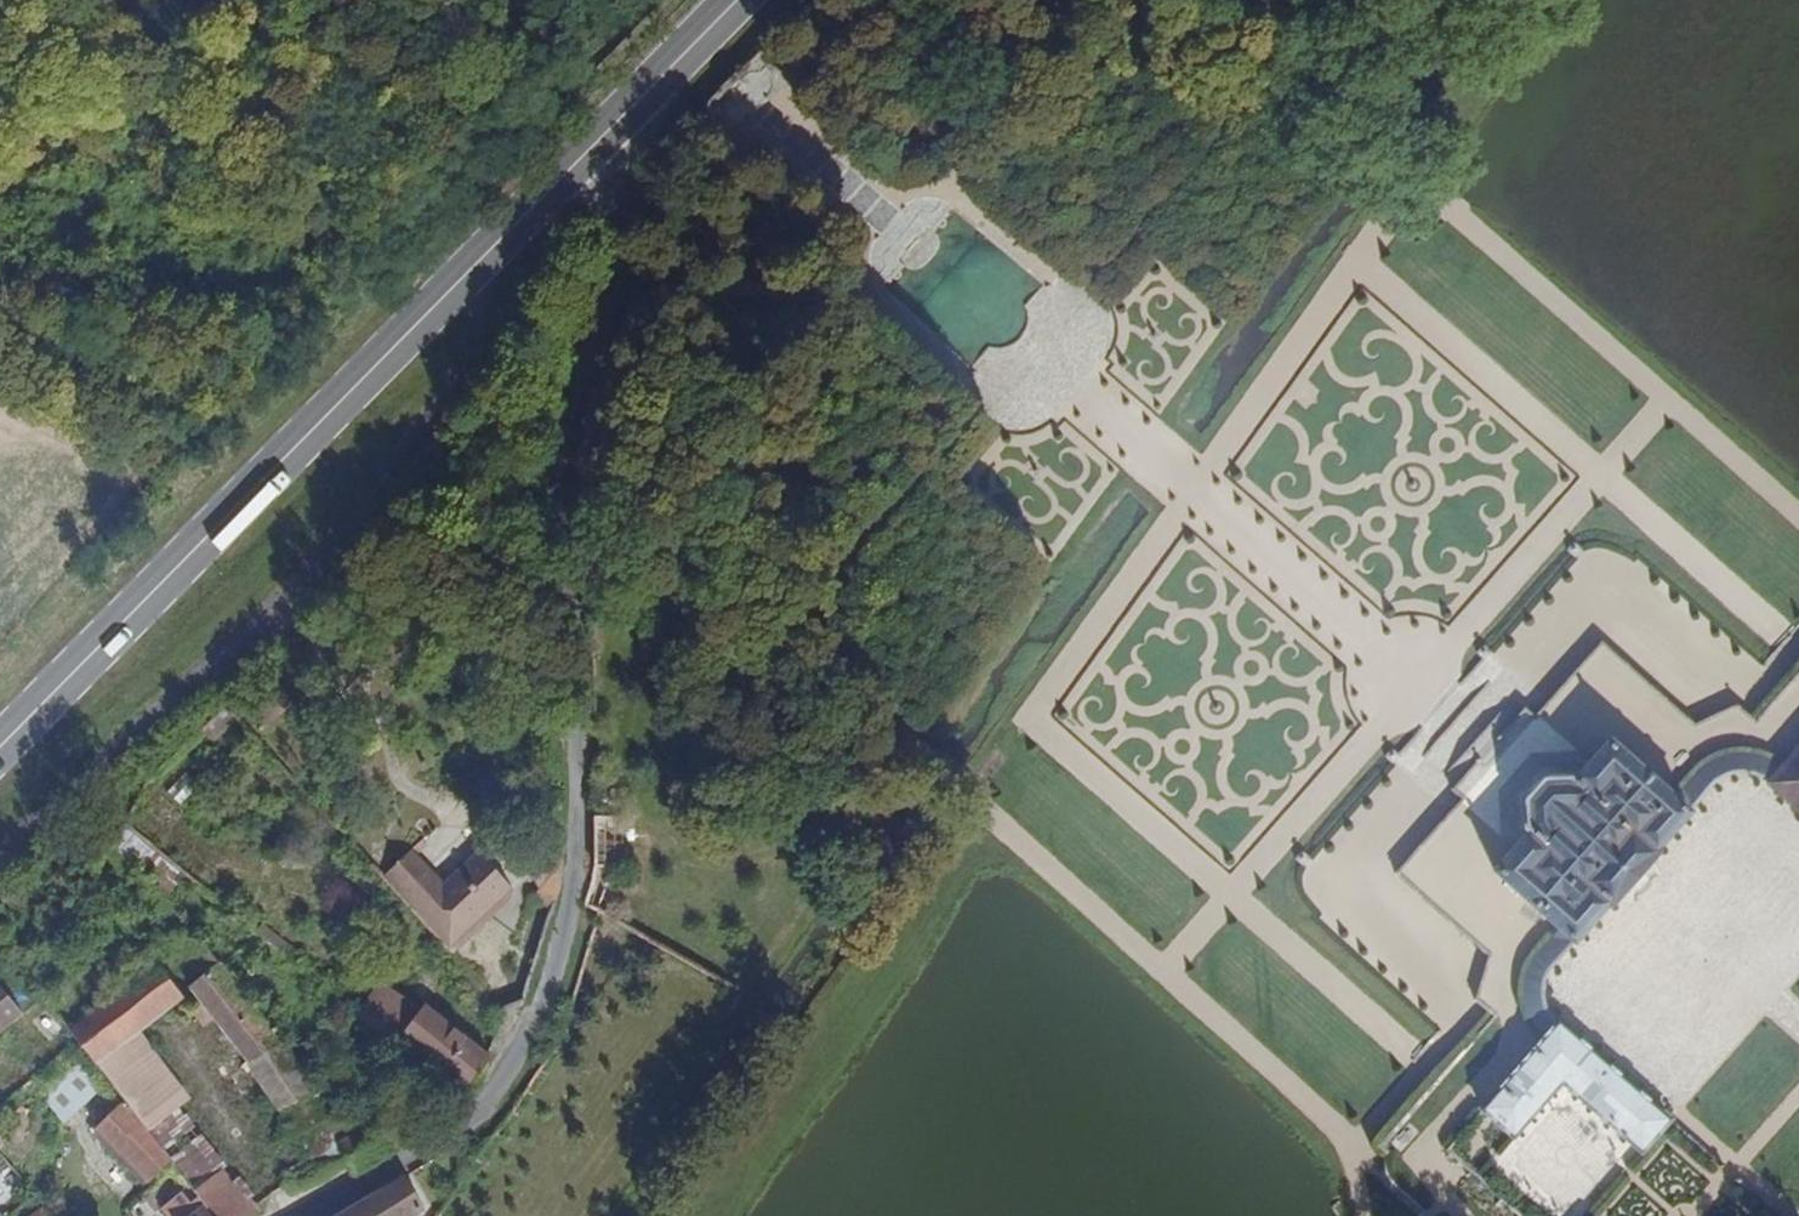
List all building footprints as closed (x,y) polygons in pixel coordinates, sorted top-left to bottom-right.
[(1545,382),(1560,366),(1533,342),(1518,359),(1545,382)] [(1592,473),(1574,460),(1557,483),(1574,496),(1592,473)] [(1204,696),(1208,715),(1234,709),(1230,690),(1204,696)] [(205,741),(232,716),(218,700),(191,726),(205,741)] [(1667,842),(1726,777),(1738,769),(1752,765),(1767,767),(1777,772),(1783,765),(1798,779),(1798,744),(1796,747),(1781,737),(1766,732),(1750,731),(1734,734),(1727,737),(1714,746),(1686,776),(1621,722),(1588,761),(1580,754),(1558,754),(1531,786),(1531,810),(1539,817),(1505,855),(1568,913),(1549,934),(1545,942),(1538,958),(1536,967),(1536,985),(1541,1002),(1545,1010),(1556,1026),(1497,1093),(1532,1125),(1577,1075),(1655,1144),(1689,1105),(1572,1002),(1570,996),(1566,984),(1566,972),(1570,960),(1572,954),(1580,944),(1636,879),(1648,889),(1679,853),(1667,842)] [(167,783),(175,802),(198,793),(190,774),(167,783)] [(618,861),(620,819),(599,818),(599,862),(618,861)] [(110,850),(145,868),(144,871),(174,886),(186,863),(120,829),(110,850)] [(415,854),(427,843),(421,837),(409,848),(415,854)] [(1766,887),(1791,856),(1777,844),(1751,874),(1766,887)] [(503,876),(478,849),(442,883),(415,854),(409,848),(382,874),(424,918),(467,877),(483,894),(503,876)] [(596,916),(618,861),(599,862),(582,910),(596,916)] [(449,945),(512,885),(503,876),(483,894),(467,877),(424,918),(449,945)] [(1772,909),(1784,919),(1798,903),(1798,879),(1772,909)] [(1405,882),(1390,903),(1410,917),(1425,896),(1405,882)] [(1788,922),(1798,933),(1798,911),(1788,922)] [(1443,919),(1424,937),(1451,963),(1469,945),(1443,919)] [(1637,923),(1626,934),(1646,955),(1657,944),(1637,923)] [(275,1049),(233,987),(243,979),(234,965),(224,972),(188,924),(148,955),(183,1000),(237,1069),(275,1049)] [(1615,931),(1606,941),(1629,961),(1638,951),(1615,931)] [(183,1000),(148,955),(141,960),(176,1005),(183,1000)] [(120,1051),(176,1005),(141,960),(60,1024),(131,1125),(146,1145),(176,1124),(120,1051)] [(323,996),(333,984),(326,979),(323,983),(310,972),(303,979),(323,996)] [(339,1009),(348,997),(333,984),(323,996),(339,1009)] [(396,1041),(416,1017),(378,985),(354,1015),(391,1047),(396,1041)] [(0,987),(0,1025),(19,1009),(0,987)] [(424,1008),(416,1017),(396,1041),(465,1099),(490,1061),(424,1008)] [(306,1093),(275,1049),(237,1069),(269,1109),(295,1138),(341,1109),(324,1081),(306,1093)] [(97,1099),(75,1072),(38,1102),(61,1129),(97,1099)] [(105,1152),(131,1125),(117,1110),(90,1136),(105,1152)] [(1717,1131),(1696,1112),(1685,1125),(1706,1144),(1717,1131)] [(176,1124),(146,1145),(168,1170),(195,1200),(209,1215),(247,1215),(176,1124)] [(168,1170),(146,1145),(131,1125),(105,1152),(145,1192),(168,1170)] [(1734,1146),(1717,1131),(1706,1144),(1722,1159),(1734,1146)] [(23,1185),(2,1154),(0,1155),(0,1200),(23,1185)] [(405,1180),(344,1215),(424,1215),(405,1180)] [(1781,1187),(1770,1200),(1788,1215),(1798,1215),(1798,1203),(1781,1187)] [(195,1200),(187,1208),(179,1198),(159,1215),(209,1215),(195,1200)] [(1548,1205),(1538,1215),(1561,1215),(1548,1205)] [(44,1207),(32,1215),(51,1215),(44,1207)]
